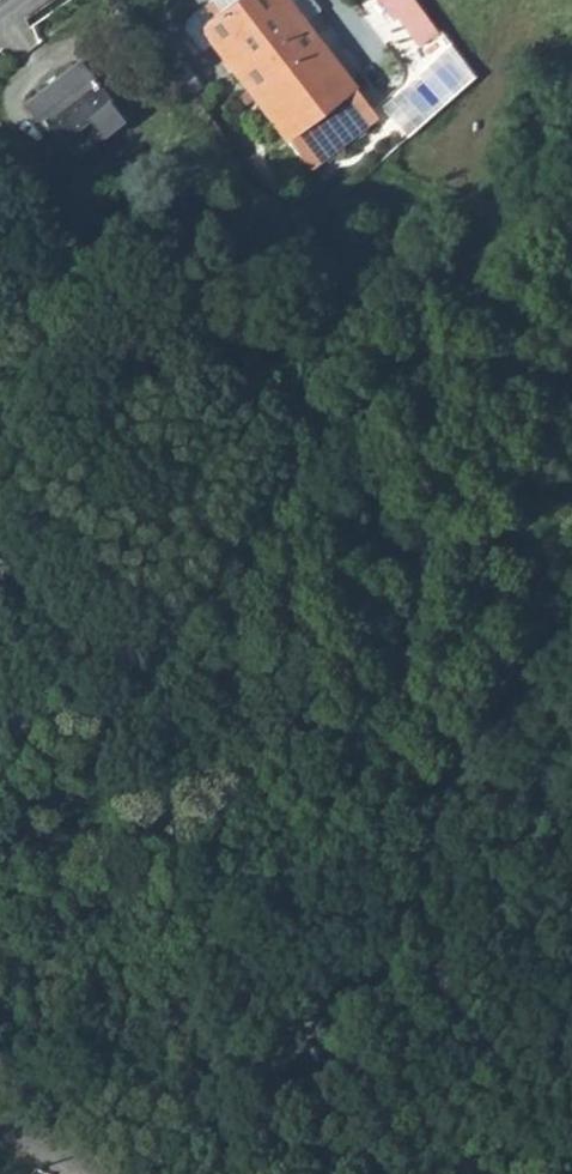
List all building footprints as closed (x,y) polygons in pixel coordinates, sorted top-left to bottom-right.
[(202,27),(194,17),(188,21),(186,29),(202,50),(213,42),(310,168),(377,118),(303,23),(320,10),(312,0),(237,0),(202,27)] [(413,0),(384,0),(419,46),(437,32),(413,0)] [(381,107),(408,137),(475,76),(451,45),(381,107)] [(87,65),(34,106),(65,147),(98,123),(112,141),(132,125),(87,65)]
